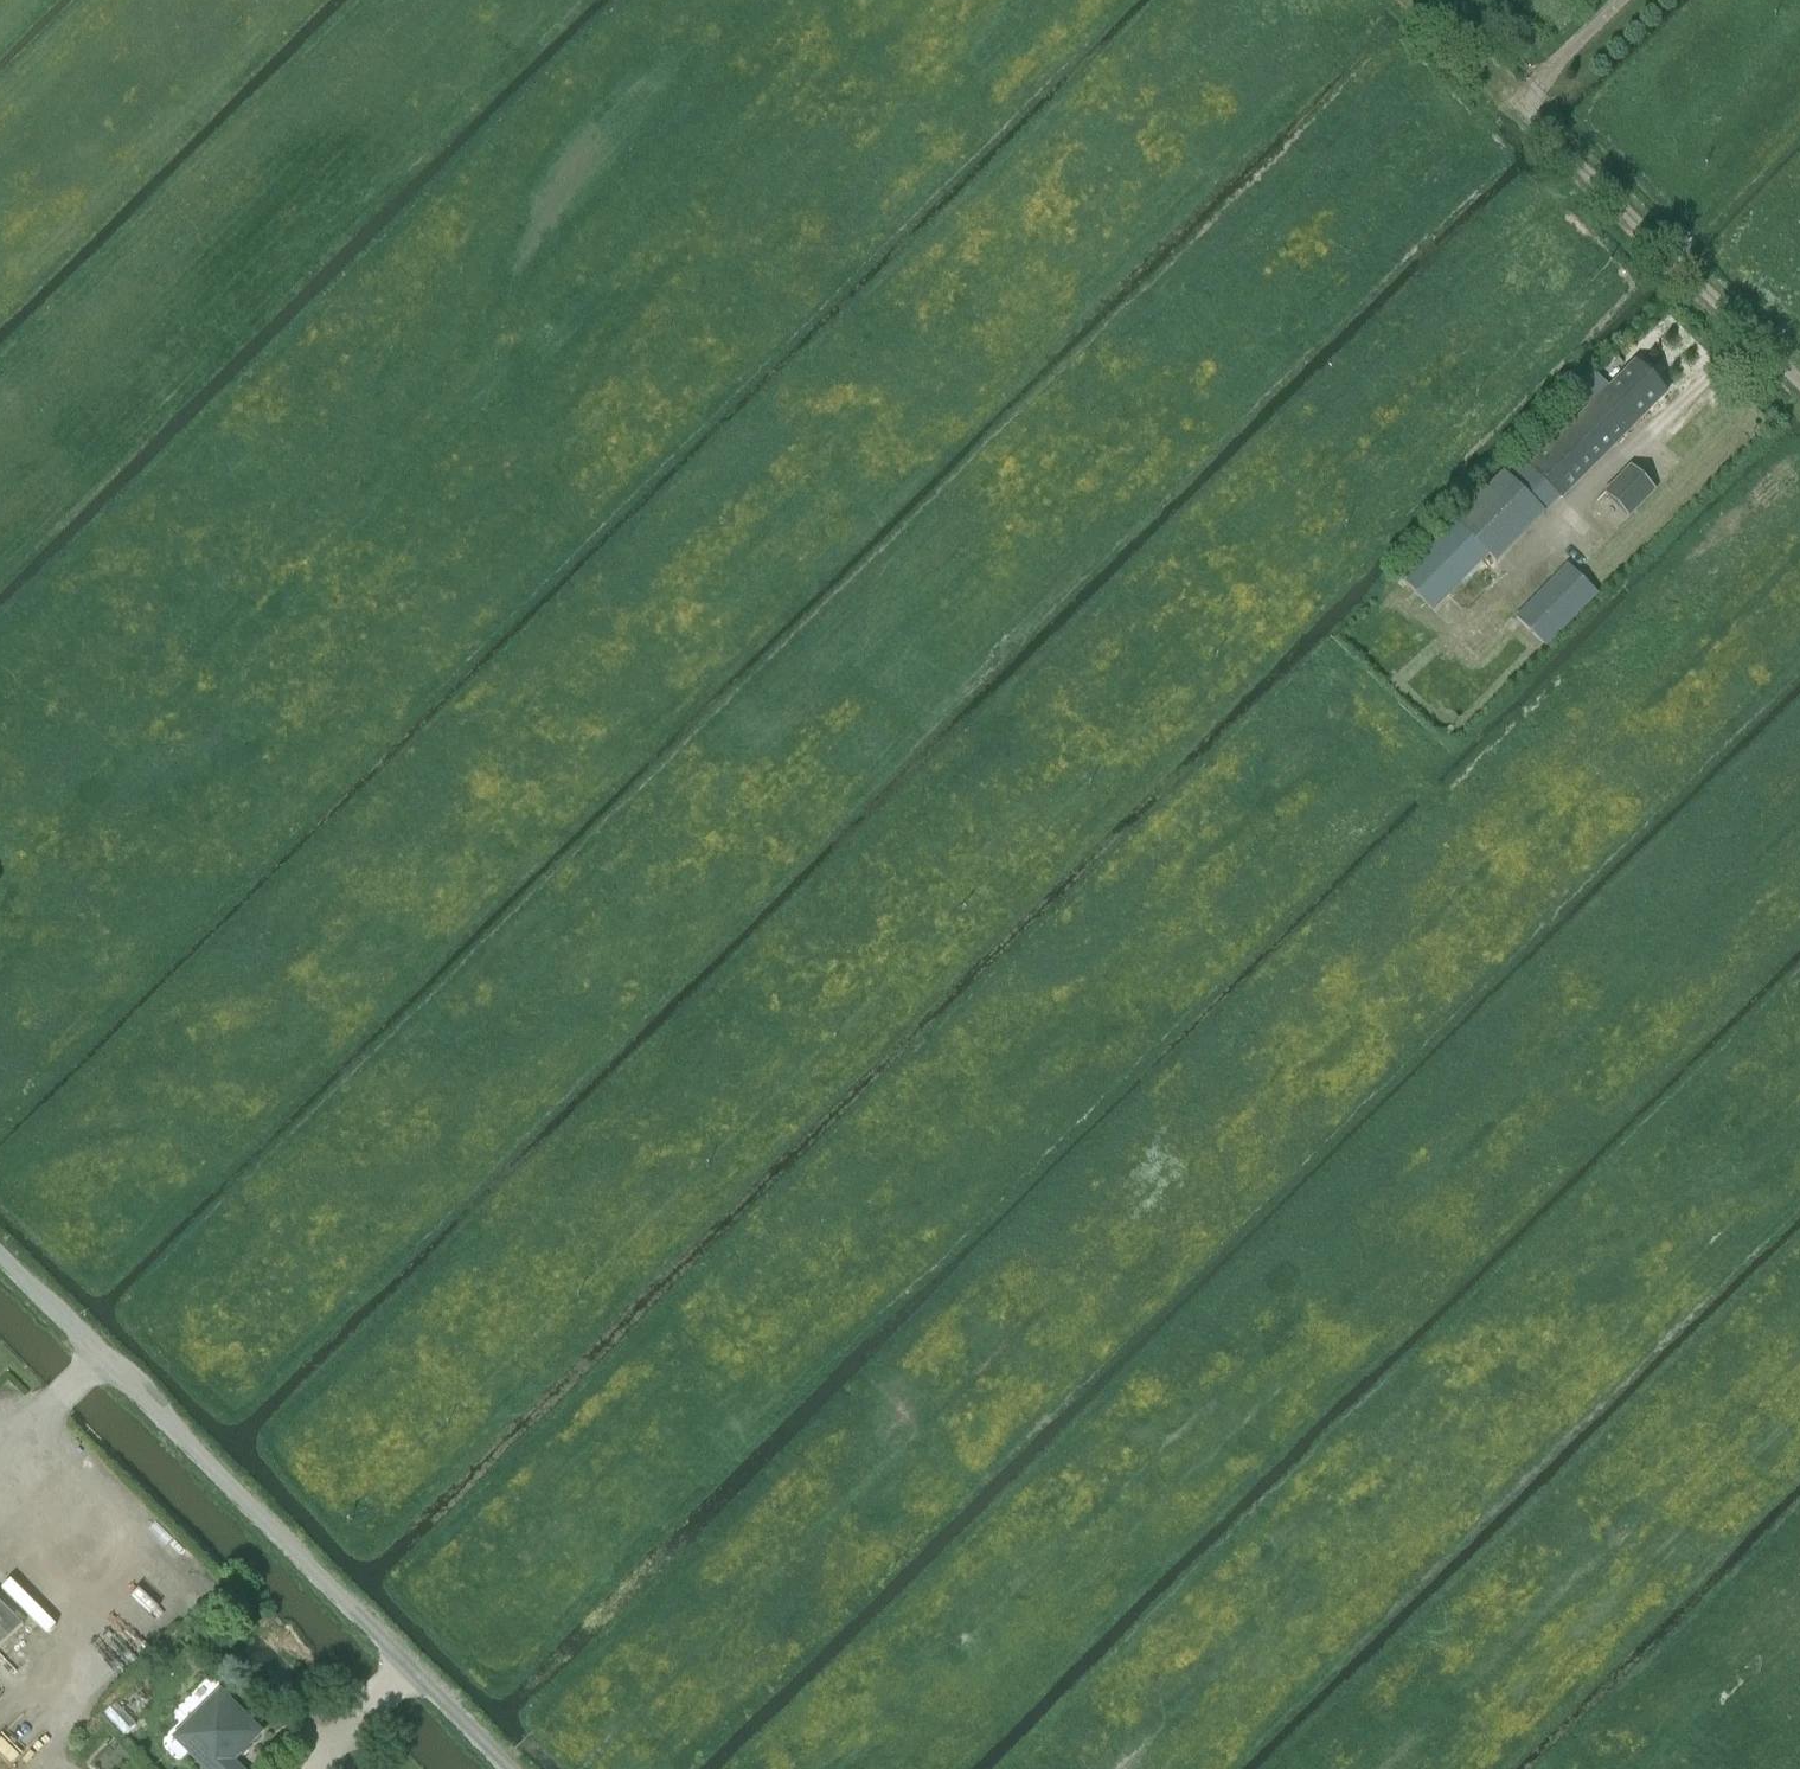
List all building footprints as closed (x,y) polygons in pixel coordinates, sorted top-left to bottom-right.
[(1530,468),(1560,497),(1561,499),(1667,392),(1636,362),(1610,388),(1592,370),(1571,391),(1590,409),(1530,468)] [(1560,497),(1530,468),(1519,457),(1455,523),(1487,555),(1495,563),(1560,497)] [(1580,518),(1604,541),(1654,491),(1631,467),(1580,518)] [(1432,611),(1487,555),(1455,523),(1400,579),(1432,611)] [(1567,565),(1516,618),(1546,647),(1597,594),(1567,565)] [(22,1625),(0,1603),(0,1647),(22,1625)] [(233,1761),(262,1733),(228,1699),(216,1711),(208,1702),(173,1738),(204,1768),(241,1768),(233,1761)]
